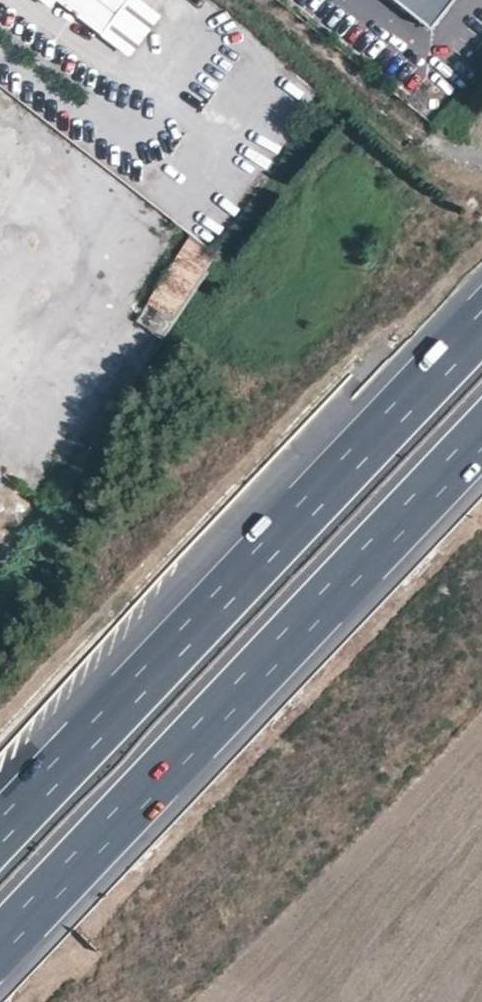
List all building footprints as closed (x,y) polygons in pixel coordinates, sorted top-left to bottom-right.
[(164,16),(142,0),(60,0),(130,55),(164,16)] [(433,29),(456,0),(396,0),(433,29)] [(215,254),(189,235),(134,322),(158,339),(215,254)]
